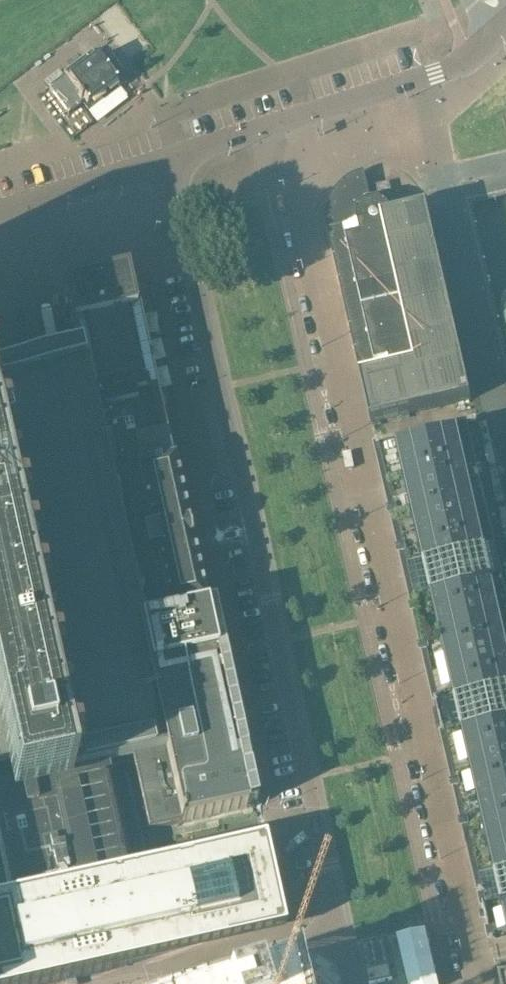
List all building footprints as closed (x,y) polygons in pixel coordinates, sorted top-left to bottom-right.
[(113,37),(133,63),(152,49),(132,23),(113,37)] [(115,84),(103,68),(96,59),(90,52),(62,74),(64,77),(48,90),(67,115),(84,103),(87,107),(115,84)] [(471,401),(445,285),(427,209),(397,216),(392,193),(370,198),(364,172),(360,173),(356,175),(353,176),(349,178),(346,181),(343,183),(340,186),(337,189),(335,192),(332,196),(330,200),(328,204),(327,209),(326,213),(326,218),(326,223),(326,227),(327,232),(371,424),(471,401)] [(0,369),(0,462),(13,521),(15,528),(18,542),(23,565),(24,569),(27,584),(63,748),(69,775),(69,776),(63,777),(9,789),(0,790),(0,854),(10,901),(131,874),(130,873),(107,767),(131,761),(147,832),(179,825),(181,824),(193,821),(214,817),(238,811),(241,811),(250,809),(254,808),(253,803),(245,766),(208,601),(201,603),(127,275),(91,282),(73,286),(61,289),(76,353),(0,369)] [(481,441),(380,464),(440,723),(438,723),(446,755),(447,755),(485,912),(483,913),(496,965),(505,964),(505,552),(481,441)] [(9,789),(63,777),(69,776),(69,775),(63,748),(27,584),(24,569),(23,565),(18,542),(15,528),(13,521),(0,462),(0,790),(9,789)] [(64,983),(74,981),(96,977),(282,935),(262,845),(188,861),(156,869),(131,874),(10,901),(0,903),(0,983),(63,983),(64,983)]
